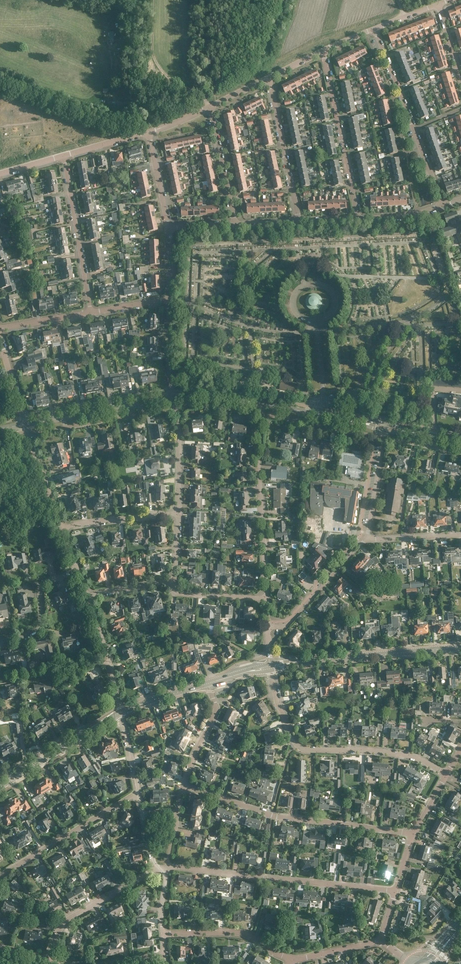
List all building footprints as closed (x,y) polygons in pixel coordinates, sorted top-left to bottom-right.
[(458,15),(456,12),(455,10),(448,13),(451,18),(458,15)] [(432,18),(427,20),(429,27),(430,27),(431,29),(433,28),(432,26),(435,25),(432,18)] [(421,22),(424,29),(429,27),(427,20),(421,22)] [(416,24),(419,31),(424,29),(421,22),(416,24)] [(410,26),(413,33),(419,31),(416,24),(410,26)] [(410,26),(405,28),(408,35),(408,37),(411,37),(410,34),(413,33),(410,26)] [(399,30),(402,37),(408,35),(405,28),(399,30)] [(394,33),(397,40),(402,37),(399,30),(394,33)] [(394,33),(388,35),(391,42),(392,44),(394,43),(393,41),(397,40),(394,33)] [(431,41),(429,42),(430,45),(432,44),(440,41),(438,36),(433,38),(431,39),(431,41)] [(363,46),(358,49),(362,57),(367,54),(363,46)] [(352,52),(356,59),(362,57),(358,49),(352,52)] [(347,54),(351,62),(356,59),(352,52),(347,54)] [(396,55),(398,62),(406,58),(403,52),(396,55)] [(342,57),(346,65),(351,62),(347,54),(342,57)] [(340,67),(346,65),(342,57),(336,60),(340,67)] [(407,61),(406,58),(398,62),(400,67),(407,64),(406,61),(407,61)] [(439,67),(437,67),(438,70),(440,69),(448,67),(446,62),(438,64),(439,67)] [(407,64),(400,67),(403,72),(409,69),(407,64)] [(369,75),(377,72),(375,66),(364,70),(365,73),(368,72),(369,75)] [(316,70),(310,73),(314,79),(319,76),(316,70)] [(377,72),(369,75),(371,80),(379,77),(377,72)] [(310,73),(305,75),(308,82),(314,79),(310,73)] [(412,74),(412,75),(405,77),(407,84),(413,81),(414,84),(421,81),(420,78),(415,81),(412,74)] [(305,75),(299,78),(302,85),(308,82),(305,75)] [(371,80),(370,81),(371,83),(372,83),(373,86),(381,83),(379,77),(371,80)] [(299,78),(294,81),(297,87),(302,85),(299,78)] [(291,90),(297,87),(294,81),(288,84),(291,90)] [(373,86),(372,87),(373,89),(374,88),(376,92),(384,89),(381,83),(373,86)] [(288,84),(282,86),(285,93),(289,91),(290,94),(291,96),(293,95),(293,93),(291,90),(288,84)] [(410,90),(412,97),(419,94),(420,94),(417,87),(410,90)] [(447,93),(445,94),(446,96),(448,96),(456,93),(454,88),(447,91),(447,93)] [(386,94),(384,89),(376,92),(378,97),(386,94)] [(419,94),(412,97),(414,102),(421,99),(420,96),(423,95),(422,93),(420,94),(419,94)] [(260,97),(254,100),(258,107),(261,105),(263,110),(266,109),(260,97)] [(417,107),(424,104),(421,99),(414,102),(417,107)] [(249,103),(252,110),(258,107),(254,100),(249,103)] [(245,109),(243,110),(245,115),(248,114),(247,112),(250,111),(251,113),(253,115),(255,114),(253,112),(252,110),(249,103),(243,106),(245,109)] [(419,113),(426,110),(424,104),(417,107),(419,113)] [(426,110),(419,113),(421,119),(429,116),(426,110)] [(224,116),(225,122),(233,120),(232,116),(235,116),(234,111),(228,112),(229,115),(224,116)] [(348,120),(350,126),(358,124),(358,120),(365,119),(364,114),(354,116),(355,118),(348,120)] [(425,131),(427,138),(434,135),(435,135),(433,129),(425,131)] [(235,132),(228,134),(229,140),(237,138),(236,134),(238,134),(238,132),(235,132)] [(173,155),(171,142),(165,143),(166,151),(170,150),(170,152),(171,155),(173,155)] [(139,146),(128,149),(130,156),(130,158),(134,156),(135,159),(141,157),(141,154),(139,146)] [(122,161),(121,153),(120,153),(119,153),(118,154),(115,154),(115,157),(116,163),(113,163),(113,166),(120,165),(120,164),(123,164),(122,161)] [(442,157),(435,159),(437,165),(444,162),(443,159),(446,158),(445,156),(442,157)] [(97,158),(99,167),(104,166),(105,169),(107,169),(106,159),(104,160),(104,157),(97,158)] [(336,159),(325,161),(326,164),(329,163),(330,165),(331,165),(332,169),(339,167),(338,161),(336,162),(336,159)] [(82,163),(77,164),(78,170),(85,169),(88,169),(86,161),(82,162),(82,163)] [(445,162),(444,162),(437,165),(439,171),(447,168),(445,162)] [(47,179),(40,180),(40,183),(46,182),(56,180),(55,174),(54,174),(54,171),(45,172),(45,173),(46,173),(46,176),(47,176),(47,179)] [(178,176),(171,177),(172,183),(179,182),(179,179),(181,178),(180,175),(178,176)] [(454,190),(451,183),(448,184),(447,181),(446,181),(445,178),(443,179),(448,192),(454,190)] [(19,180),(12,182),(15,190),(19,189),(19,192),(28,189),(26,184),(20,185),(19,180)] [(44,186),(43,186),(43,189),(45,188),(57,186),(56,180),(46,182),(43,182),(44,186)] [(91,183),(92,183),(92,184),(95,183),(95,180),(90,181),(80,183),(81,189),(91,187),(91,183)] [(6,195),(6,193),(15,190),(12,182),(6,184),(7,189),(2,190),(3,196),(6,195)] [(58,192),(57,186),(45,188),(46,191),(47,190),(48,194),(58,192)] [(91,200),(98,199),(98,196),(94,197),(93,197),(92,193),(82,195),(83,201),(91,200)] [(44,207),(60,205),(59,198),(49,200),(50,204),(44,205),(44,207)] [(91,207),(84,208),(85,214),(94,213),(93,210),(95,210),(95,206),(93,206),(92,206),(91,207)] [(50,217),(50,219),(62,217),(61,211),(52,212),(53,216),(50,216),(50,217)] [(457,225),(455,220),(459,219),(456,212),(444,216),(447,223),(450,222),(452,226),(441,230),(444,238),(456,234),(460,245),(460,244),(460,223),(457,225)] [(50,219),(47,219),(47,222),(52,221),(52,225),(63,223),(62,217),(50,219)] [(98,226),(97,222),(102,222),(102,219),(87,221),(87,224),(87,227),(88,227),(88,228),(98,226)] [(99,232),(99,229),(103,228),(103,225),(98,226),(88,228),(89,234),(99,232)] [(49,236),(50,238),(65,235),(64,229),(54,231),(55,235),(49,236)] [(90,240),(100,239),(99,232),(89,234),(90,240)] [(51,248),(49,248),(49,251),(52,250),(56,249),(60,249),(68,247),(66,241),(57,243),(57,247),(51,248)] [(108,254),(103,255),(102,251),(92,253),(93,259),(108,256),(108,254)] [(105,263),(104,260),(109,259),(108,256),(93,259),(94,265),(105,263)] [(106,269),(105,266),(110,266),(109,263),(105,263),(94,265),(95,272),(103,270),(106,269)] [(453,263),(451,264),(454,272),(459,270),(458,267),(455,268),(453,263)] [(10,279),(12,279),(11,274),(12,274),(11,270),(3,272),(4,273),(0,274),(0,282),(10,279)] [(72,272),(61,274),(62,280),(73,278),(72,272)] [(10,279),(0,282),(2,288),(8,287),(9,288),(8,289),(9,293),(16,291),(14,283),(11,284),(10,279)] [(138,293),(136,281),(129,283),(131,294),(138,293)] [(125,283),(126,287),(121,288),(122,292),(124,291),(124,296),(131,294),(129,283),(125,283)] [(105,288),(107,299),(114,298),(113,295),(118,294),(117,288),(114,288),(113,287),(105,288)] [(101,300),(107,299),(105,288),(99,289),(101,300)] [(75,292),(69,293),(69,296),(71,305),(77,304),(76,295),(75,292)] [(5,302),(7,309),(15,306),(14,300),(13,300),(13,298),(18,297),(17,294),(9,296),(10,301),(5,302)] [(71,305),(69,296),(66,297),(65,294),(58,295),(59,302),(63,301),(64,306),(65,306),(71,305)] [(312,295),(312,298),(311,298),(311,299),(310,299),(310,300),(309,301),(307,301),(307,304),(308,305),(308,306),(309,307),(310,308),(311,308),(311,309),(312,309),(313,309),(316,309),(317,308),(318,308),(319,307),(320,306),(320,305),(321,304),(321,303),(320,300),(318,300),(318,299),(317,299),(317,298),(316,298),(315,298),(315,295),(312,295)] [(39,306),(37,306),(38,310),(40,309),(40,310),(47,309),(45,299),(44,296),(41,297),(41,299),(42,301),(38,301),(39,306)] [(51,298),(45,299),(47,309),(47,310),(50,310),(50,309),(53,308),(52,299),(51,299),(51,298)] [(17,314),(15,306),(7,309),(8,316),(17,314)] [(148,315),(148,319),(149,319),(149,323),(158,323),(159,316),(154,316),(148,315)] [(126,319),(119,320),(121,329),(125,329),(125,330),(128,329),(127,323),(126,319)] [(117,330),(121,329),(119,320),(112,321),(113,326),(112,326),(113,332),(117,331),(117,330)] [(103,323),(96,324),(98,333),(102,333),(102,334),(106,333),(105,327),(104,327),(103,323)] [(154,330),(158,330),(158,323),(149,323),(146,323),(145,331),(149,331),(149,330),(154,330)] [(98,333),(96,324),(92,325),(92,324),(91,324),(89,324),(89,325),(87,326),(88,330),(90,330),(91,338),(87,338),(90,350),(93,350),(91,340),(93,340),(92,337),(95,336),(95,334),(98,333)] [(80,327),(73,328),(74,336),(75,338),(82,337),(81,335),(80,327)] [(61,342),(60,336),(58,337),(57,331),(50,332),(52,344),(61,342)] [(52,344),(50,332),(43,333),(43,336),(41,337),(43,345),(48,344),(48,345),(52,344)] [(25,344),(27,343),(25,336),(23,337),(15,339),(17,346),(25,343),(25,344)] [(27,351),(25,344),(25,343),(17,346),(19,353),(27,351)] [(28,363),(22,365),(25,373),(32,371),(33,371),(37,370),(34,361),(43,359),(41,353),(27,358),(28,363)] [(153,369),(147,370),(149,383),(157,381),(156,377),(158,376),(157,373),(155,373),(155,372),(154,372),(153,369)] [(142,384),(149,383),(147,370),(139,371),(140,380),(141,380),(142,384)] [(119,378),(120,388),(128,386),(127,382),(128,382),(129,381),(128,374),(119,376),(119,378)] [(90,378),(91,381),(93,392),(100,391),(99,384),(102,384),(100,377),(97,378),(97,377),(90,378)] [(120,388),(119,378),(111,379),(112,385),(113,385),(114,389),(120,388)] [(93,392),(91,381),(88,381),(87,380),(81,381),(82,387),(84,387),(85,393),(86,393),(86,394),(93,392)] [(66,382),(67,387),(64,387),(65,397),(72,396),(72,395),(72,393),(71,390),(74,389),(73,384),(70,384),(69,382),(66,382)] [(288,383),(281,382),(280,389),(295,392),(296,384),(288,382),(288,383)] [(58,398),(65,397),(64,387),(57,389),(57,386),(54,387),(55,392),(57,392),(58,395),(57,395),(58,397),(58,398)] [(43,406),(41,395),(40,395),(40,392),(31,394),(32,400),(35,399),(37,407),(43,406)] [(438,410),(440,411),(440,413),(447,414),(448,412),(458,415),(458,416),(460,417),(460,396),(451,394),(450,400),(443,399),(442,404),(439,403),(438,410)] [(203,430),(202,421),(192,422),(192,426),(193,426),(193,429),(199,428),(199,430),(203,430)] [(215,429),(215,432),(219,433),(219,430),(221,430),(222,428),(225,429),(226,423),(216,422),(216,423),(215,423),(215,426),(216,426),(215,429)] [(164,439),(162,425),(153,427),(154,433),(155,432),(155,434),(154,435),(155,440),(164,439)] [(239,426),(234,425),(233,428),(230,427),(229,432),(246,435),(247,427),(241,426),(239,425),(239,426)] [(138,434),(134,435),(135,444),(142,443),(140,430),(137,431),(138,434)] [(130,435),(129,432),(126,432),(129,445),(135,444),(134,435),(130,435)] [(103,443),(97,444),(98,450),(104,449),(104,450),(113,448),(111,434),(102,436),(103,441),(103,443)] [(290,444),(291,438),(290,438),(291,436),(288,435),(287,434),(285,434),(284,434),(283,439),(282,439),(282,440),(280,439),(279,442),(282,443),(281,448),(293,450),(292,456),(298,457),(300,444),(295,443),(294,445),(290,444)] [(89,447),(92,447),(90,439),(79,441),(81,449),(79,449),(80,454),(82,453),(82,454),(90,452),(89,447)] [(320,449),(324,450),(323,454),(327,455),(329,455),(332,456),(334,448),(329,447),(329,443),(325,442),(325,444),(321,443),(320,446),(320,449)] [(66,449),(63,449),(62,443),(53,446),(53,447),(50,448),(52,452),(54,451),(56,455),(66,452),(67,452),(66,449)] [(246,454),(246,450),(243,450),(243,444),(236,444),(236,450),(233,450),(233,456),(238,456),(246,456),(246,454)] [(192,451),(192,454),(200,454),(204,454),(204,451),(203,451),(203,445),(197,445),(197,447),(192,447),(192,451)] [(323,454),(324,450),(320,449),(320,446),(316,445),(315,449),(310,448),(309,456),(312,456),(312,457),(314,457),(322,458),(323,455),(323,454)] [(352,451),(352,455),(341,453),(339,465),(349,467),(347,475),(352,475),(351,477),(363,479),(365,465),(361,465),(362,461),(362,460),(362,459),(363,453),(352,451)] [(59,466),(69,464),(66,452),(56,455),(59,466)] [(200,454),(192,454),(192,456),(192,460),(196,460),(196,463),(200,463),(200,460),(200,457),(204,457),(204,454),(200,454)] [(395,468),(396,465),(400,466),(401,457),(398,456),(398,455),(394,455),(392,467),(395,468)] [(234,456),(234,462),(237,463),(237,466),(243,466),(243,463),(246,463),(246,459),(246,456),(238,456),(234,456)] [(405,457),(401,457),(400,466),(399,468),(406,470),(409,458),(405,457)] [(154,458),(144,460),(147,476),(156,474),(156,469),(159,468),(158,461),(157,461),(157,459),(154,459),(154,458)] [(432,474),(432,475),(435,475),(437,469),(434,468),(433,469),(430,468),(431,462),(424,461),(424,463),(422,463),(421,469),(426,470),(425,473),(432,474)] [(451,475),(453,464),(446,463),(446,466),(443,465),(442,470),(449,471),(449,472),(448,472),(448,475),(451,475)] [(460,471),(459,471),(460,465),(453,464),(451,475),(456,476),(456,475),(460,476),(459,480),(460,480),(460,471)] [(279,466),(279,471),(271,471),(271,472),(272,472),(271,478),(286,479),(287,467),(279,466)] [(200,469),(197,469),(192,469),(192,475),(192,478),(200,479),(200,469)] [(66,484),(66,483),(71,482),(71,484),(75,483),(74,479),(77,478),(75,471),(66,472),(68,475),(61,478),(63,484),(65,484),(66,484)] [(236,479),(239,478),(240,482),(247,481),(247,477),(247,472),(241,472),(241,473),(236,473),(236,479)] [(387,514),(395,516),(396,513),(398,513),(401,495),(403,495),(404,487),(402,486),(403,480),(391,478),(390,484),(388,484),(387,493),(388,493),(385,511),(388,512),(387,514)] [(154,487),(154,494),(156,494),(164,494),(164,487),(161,487),(161,486),(159,486),(159,484),(163,484),(163,481),(157,481),(157,487),(156,487),(154,487)] [(358,500),(358,499),(360,499),(360,494),(359,494),(359,493),(352,492),(352,491),(351,490),(352,488),(346,487),(346,489),(344,489),(344,487),(339,486),(339,488),(337,488),(337,486),(332,485),(331,487),(328,486),(326,486),(325,486),(325,484),(316,482),(311,483),(310,506),(310,507),(310,508),(311,508),(311,509),(311,510),(312,511),(312,512),(313,513),(314,514),(315,514),(316,515),(317,515),(318,516),(319,516),(320,516),(322,516),(323,515),(324,510),(324,509),(324,508),(324,507),(323,503),(325,502),(325,503),(326,504),(327,505),(328,506),(329,507),(330,508),(331,508),(332,508),(333,508),(334,508),(345,508),(345,510),(344,510),(344,513),(345,513),(345,514),(344,522),(346,522),(346,523),(354,524),(357,508),(358,508),(358,500)] [(281,489),(274,489),(274,497),(275,497),(275,499),(286,499),(286,490),(288,490),(288,484),(281,484),(281,489)] [(195,485),(195,491),(192,491),(191,494),(191,497),(201,497),(202,485),(195,485)] [(68,498),(69,500),(68,501),(68,502),(68,503),(68,504),(70,505),(78,503),(75,494),(79,492),(78,488),(69,491),(71,495),(72,495),(72,497),(68,498)] [(249,497),(248,493),(245,494),(245,493),(244,493),(244,492),(239,492),(239,497),(234,498),(235,501),(238,501),(249,500),(249,497)] [(408,492),(408,500),(418,502),(418,500),(419,493),(408,492)] [(143,493),(135,494),(136,505),(143,504),(143,500),(144,500),(143,493)] [(164,494),(156,494),(156,498),(155,498),(155,501),(156,501),(156,502),(159,502),(159,501),(164,501),(164,494)] [(109,509),(107,495),(100,496),(100,499),(101,509),(105,508),(105,509),(109,509)] [(202,497),(201,497),(191,497),(191,499),(191,503),(194,503),(194,509),(201,509),(201,506),(202,506),(202,497)] [(97,509),(101,509),(100,499),(93,500),(94,510),(97,510),(97,509)] [(286,508),(286,499),(275,499),(275,501),(274,501),(274,508),(281,508),(281,513),(288,513),(288,508),(286,508)] [(249,506),(249,502),(250,502),(249,500),(238,501),(239,507),(240,512),(247,511),(246,506),(249,506)] [(70,505),(73,512),(74,512),(75,513),(77,512),(77,511),(78,510),(78,509),(80,509),(79,505),(82,504),(83,506),(86,506),(85,501),(82,501),(78,503),(70,505)] [(190,525),(198,526),(198,525),(201,526),(201,512),(194,512),(194,519),(191,519),(190,525)] [(240,529),(243,529),(251,529),(251,522),(244,523),(244,520),(240,520),(240,529)] [(285,522),(279,522),(279,532),(286,532),(287,532),(287,528),(285,528),(285,522)] [(155,536),(164,535),(166,535),(166,528),(156,529),(157,536),(155,536)] [(140,531),(137,531),(136,530),(134,531),(133,532),(130,532),(130,537),(133,537),(134,541),(138,540),(138,543),(143,542),(143,545),(148,545),(147,539),(141,540),(141,537),(141,534),(140,534),(140,531)] [(200,532),(198,532),(190,531),(189,533),(190,533),(190,537),(194,538),(193,541),(200,541),(200,532)] [(287,532),(286,532),(277,532),(276,532),(276,538),(281,537),(281,541),(288,541),(287,532)] [(119,540),(120,540),(119,536),(118,533),(115,534),(114,533),(112,533),(112,534),(111,534),(112,546),(121,545),(121,547),(126,547),(125,539),(119,540)] [(84,539),(83,539),(85,546),(85,547),(91,544),(92,544),(100,541),(103,540),(102,535),(95,538),(94,537),(93,536),(91,537),(91,538),(90,538),(90,536),(87,538),(86,537),(84,537),(84,539)] [(165,543),(164,535),(155,536),(156,541),(157,540),(158,544),(165,543)] [(246,544),(246,541),(252,541),(251,537),(252,537),(252,535),(251,535),(244,535),(241,535),(241,545),(246,544)] [(90,557),(101,553),(104,552),(103,548),(100,549),(100,550),(97,551),(96,548),(94,549),(92,544),(85,547),(84,548),(85,550),(86,550),(86,551),(87,551),(90,557)] [(292,560),(292,556),(286,557),(286,553),(285,553),(285,549),(285,546),(280,546),(280,550),(281,550),(281,553),(277,553),(277,560),(286,560),(289,560),(292,560)] [(317,551),(313,554),(315,556),(323,563),(324,563),(326,561),(326,560),(328,558),(323,553),(327,549),(318,546),(315,549),(317,551)] [(443,548),(443,554),(443,563),(447,563),(447,557),(451,557),(450,548),(447,549),(447,548),(446,548),(443,548)] [(455,548),(450,548),(451,557),(456,557),(457,560),(459,559),(459,556),(459,553),(458,548),(455,548)] [(36,562),(44,560),(43,557),(52,555),(50,549),(42,551),(42,549),(33,551),(36,562)] [(422,551),(423,557),(423,562),(431,562),(431,559),(431,556),(430,556),(430,550),(426,550),(426,551),(422,551)] [(386,552),(386,557),(384,558),(384,564),(385,565),(391,565),(390,562),(394,561),(394,552),(390,552),(390,551),(386,552)] [(402,557),(401,551),(398,551),(394,552),(394,561),(399,561),(399,563),(403,563),(402,556),(402,557)] [(423,557),(422,551),(418,551),(415,551),(415,557),(414,557),(415,560),(415,563),(418,563),(417,560),(419,559),(418,557),(423,557)] [(21,564),(21,565),(26,563),(24,554),(19,555),(19,558),(15,559),(15,557),(7,559),(9,570),(17,568),(16,565),(21,564)] [(164,571),(162,558),(165,557),(165,554),(157,555),(158,560),(159,559),(160,561),(160,563),(156,564),(157,573),(164,571)] [(360,561),(368,567),(369,568),(373,564),(375,566),(380,562),(376,556),(371,560),(369,558),(369,559),(365,555),(362,557),(363,558),(360,561)] [(311,566),(308,570),(313,574),(323,563),(315,556),(308,564),(311,566)] [(357,561),(354,564),(363,572),(364,573),(369,568),(368,567),(360,561),(359,559),(358,560),(359,561),(358,562),(357,561)] [(286,560),(277,560),(277,567),(283,567),(283,570),(286,570),(286,567),(286,563),(286,560)] [(100,572),(95,573),(97,579),(98,582),(99,582),(101,582),(101,581),(102,581),(105,580),(104,577),(105,577),(104,574),(104,572),(109,571),(107,564),(107,562),(102,563),(103,566),(104,565),(105,570),(100,570),(100,572)] [(134,577),(139,576),(137,564),(132,565),(133,568),(130,568),(131,573),(134,573),(134,577)] [(141,564),(137,564),(139,576),(143,575),(142,571),(145,571),(144,565),(141,566),(141,564)] [(362,579),(366,574),(364,573),(363,572),(354,564),(352,567),(350,569),(353,571),(355,573),(354,573),(357,575),(362,579)] [(218,572),(213,572),(213,577),(212,577),(212,579),(213,579),(212,584),(213,584),(214,585),(215,585),(216,584),(218,585),(219,581),(221,581),(222,565),(218,565),(218,570),(218,572)] [(123,577),(122,572),(121,567),(116,568),(117,570),(114,570),(114,575),(115,574),(116,578),(117,578),(117,579),(119,579),(120,578),(123,577)] [(247,575),(246,587),(249,587),(250,587),(253,587),(253,583),(254,583),(255,579),(250,578),(250,576),(249,576),(249,573),(254,573),(254,570),(247,569),(247,575)] [(186,579),(186,583),(195,584),(195,575),(196,570),(194,570),(193,573),(192,573),(187,573),(187,575),(187,579),(186,579)] [(222,572),(222,580),(225,580),(224,581),(225,581),(225,585),(227,585),(228,586),(229,586),(230,585),(231,585),(231,577),(231,574),(228,574),(225,574),(226,573),(226,572),(222,572)] [(195,575),(195,584),(196,584),(198,584),(201,584),(202,582),(202,579),(208,579),(208,574),(199,574),(199,575),(195,575)] [(245,587),(246,587),(247,575),(243,575),(243,578),(239,577),(239,575),(235,574),(234,580),(238,580),(240,580),(239,584),(240,584),(239,586),(243,586),(243,587),(245,587)] [(307,578),(302,574),(299,578),(304,582),(307,578)] [(379,578),(390,582),(391,578),(381,574),(379,578)] [(344,589),(344,590),(347,593),(347,592),(346,591),(348,589),(349,590),(352,587),(346,582),(347,582),(344,580),(342,578),(339,581),(338,582),(338,583),(337,584),(338,584),(344,589)] [(347,593),(344,590),(344,589),(338,584),(333,589),(335,591),(334,591),(337,593),(342,598),(347,593)] [(281,599),(284,600),(287,591),(284,590),(283,591),(280,590),(277,598),(278,599),(278,600),(280,600),(281,599)] [(290,592),(287,591),(284,600),(286,601),(286,603),(288,603),(289,602),(290,603),(293,595),(289,594),(290,592)] [(61,592),(53,595),(57,607),(66,604),(65,602),(70,600),(68,594),(63,596),(61,592)] [(162,609),(161,602),(161,600),(160,599),(160,598),(159,594),(154,595),(154,596),(151,596),(147,597),(149,608),(145,608),(147,617),(149,617),(149,618),(154,617),(153,610),(162,609)] [(19,605),(21,614),(31,612),(30,604),(28,605),(26,595),(19,596),(21,605),(19,605)] [(327,604),(331,600),(333,602),(335,604),(338,601),(336,599),(332,595),(330,597),(330,598),(329,599),(326,596),(319,603),(324,607),(325,606),(328,609),(328,608),(327,607),(329,605),(327,604)] [(140,609),(139,604),(138,604),(137,600),(134,600),(134,599),(133,599),(132,598),(131,598),(130,599),(130,600),(129,600),(130,603),(130,604),(132,613),(139,611),(138,611),(141,610),(141,614),(142,614),(143,621),(149,620),(149,618),(149,617),(147,617),(146,617),(144,608),(140,609)] [(109,613),(117,611),(117,612),(121,611),(122,616),(125,616),(124,609),(119,610),(118,607),(116,607),(115,603),(112,604),(111,603),(110,603),(110,602),(108,603),(108,604),(107,604),(108,607),(107,607),(109,613)] [(325,606),(324,607),(319,603),(316,607),(321,612),(322,611),(324,613),(328,609),(325,606)] [(170,614),(169,620),(173,620),(173,617),(182,618),(183,614),(183,604),(179,604),(179,605),(176,605),(176,609),(174,609),(173,614),(170,614)] [(183,604),(183,614),(187,614),(186,615),(189,615),(189,618),(191,618),(191,621),(195,621),(195,616),(192,615),(192,610),(190,610),(190,606),(187,606),(187,605),(183,604)] [(209,607),(209,606),(204,606),(204,613),(216,614),(215,618),(219,618),(220,609),(216,609),(216,607),(209,607)] [(255,611),(255,610),(253,610),(253,609),(245,608),(245,609),(240,609),(239,612),(240,612),(239,619),(245,619),(245,618),(254,619),(255,615),(256,614),(256,612),(255,611)] [(450,632),(449,624),(451,624),(451,626),(454,626),(453,613),(448,613),(448,621),(443,621),(444,633),(447,633),(447,632),(450,632)] [(420,623),(421,634),(424,634),(425,635),(426,635),(427,634),(428,634),(427,625),(428,625),(429,627),(432,626),(431,617),(432,617),(431,615),(426,616),(427,622),(421,623),(420,623)] [(115,621),(116,624),(110,626),(112,631),(115,630),(117,636),(123,634),(121,630),(123,629),(122,627),(124,626),(122,621),(122,620),(126,619),(125,617),(115,621)] [(396,617),(391,618),(392,624),(393,636),(396,636),(396,637),(397,637),(398,637),(399,636),(400,636),(399,631),(400,631),(400,623),(399,624),(398,617),(396,617)] [(444,633),(443,621),(436,622),(435,617),(432,617),(431,617),(432,626),(437,625),(438,633),(440,633),(440,634),(444,633)] [(375,623),(365,624),(366,628),(366,629),(367,639),(373,639),(373,631),(379,630),(379,621),(375,621),(375,623)] [(347,633),(346,623),(342,623),(343,630),(332,631),(333,640),(336,639),(336,640),(337,641),(340,640),(340,639),(341,639),(343,639),(343,637),(344,637),(344,633),(347,633)] [(367,639),(366,629),(366,628),(364,628),(364,629),(363,629),(363,628),(360,628),(359,625),(354,626),(354,623),(352,623),(352,626),(351,626),(352,632),(359,632),(360,640),(367,639)] [(251,639),(253,639),(254,631),(250,631),(250,628),(241,628),(242,626),(236,626),(236,631),(242,631),(242,639),(243,639),(243,641),(245,641),(249,641),(251,641),(251,639)] [(297,630),(295,633),(294,635),(293,635),(292,636),(290,639),(291,642),(290,642),(289,642),(289,643),(289,644),(289,645),(289,646),(290,646),(291,646),(299,645),(299,643),(298,643),(297,638),(298,638),(302,634),(297,630)] [(70,637),(62,639),(64,648),(64,650),(69,649),(69,647),(69,646),(76,645),(75,639),(78,638),(76,631),(69,632),(70,637)] [(314,642),(314,643),(318,643),(317,642),(318,642),(318,641),(320,641),(320,639),(321,639),(320,632),(312,633),(313,642),(314,642)] [(220,636),(218,639),(229,645),(231,642),(220,636)] [(50,641),(49,640),(32,644),(34,650),(44,648),(45,649),(47,659),(54,658),(50,641)] [(124,655),(129,654),(128,653),(133,651),(132,647),(133,647),(133,646),(134,646),(134,645),(133,645),(133,644),(132,643),(131,643),(126,645),(127,648),(126,648),(122,649),(124,655)] [(213,651),(213,644),(195,643),(195,644),(187,645),(189,651),(189,652),(193,651),(198,649),(199,652),(201,651),(201,650),(213,651)] [(227,658),(236,654),(233,648),(231,649),(230,647),(224,650),(224,651),(221,652),(223,657),(226,655),(227,658)] [(16,662),(15,660),(20,659),(18,649),(0,653),(1,659),(4,658),(5,664),(16,662)] [(193,664),(190,665),(192,671),(193,671),(194,672),(195,671),(195,670),(196,670),(196,669),(198,668),(197,665),(199,664),(202,663),(199,652),(198,649),(193,651),(197,659),(195,659),(195,661),(193,662),(193,664)] [(125,656),(126,660),(139,656),(138,654),(134,655),(133,653),(134,653),(133,651),(128,653),(129,654),(124,655),(124,656),(125,656)] [(208,657),(210,665),(218,662),(215,655),(208,657)] [(191,672),(192,671),(190,665),(189,663),(178,667),(180,672),(184,671),(185,673),(188,672),(188,673),(189,673),(190,673),(191,673),(192,672),(191,672)] [(167,671),(166,667),(157,670),(161,681),(164,680),(165,680),(167,679),(168,678),(166,671),(167,671)] [(436,674),(437,680),(446,679),(445,668),(438,669),(439,674),(436,674)] [(420,669),(420,670),(421,681),(428,680),(427,675),(426,669),(423,669),(420,669)] [(158,682),(161,681),(157,670),(149,673),(150,676),(152,676),(154,683),(155,683),(156,683),(158,682)] [(397,671),(393,672),(394,681),(394,684),(404,683),(404,685),(407,685),(407,679),(400,680),(399,671),(398,671),(397,671)] [(135,674),(129,676),(130,679),(131,680),(130,680),(132,685),(132,686),(131,686),(131,687),(131,688),(132,688),(132,689),(133,689),(134,689),(140,687),(138,680),(141,679),(139,674),(136,675),(135,674)] [(367,684),(366,674),(363,674),(363,675),(360,675),(360,680),(357,680),(357,683),(353,684),(353,690),(352,690),(352,694),(357,694),(356,686),(358,685),(367,684)] [(376,682),(376,677),(373,677),(373,674),(366,674),(367,684),(367,686),(370,686),(370,682),(373,682),(376,682)] [(335,678),(336,678),(336,685),(347,684),(347,686),(351,685),(351,680),(347,680),(347,679),(343,679),(343,677),(340,677),(340,676),(339,676),(339,675),(336,675),(336,676),(335,676),(335,678)] [(334,687),(337,687),(336,685),(336,678),(335,678),(329,678),(329,687),(323,687),(324,696),(330,696),(330,689),(334,688),(334,687)] [(94,700),(97,699),(106,694),(100,685),(99,683),(97,679),(93,681),(96,687),(91,690),(94,695),(92,696),(94,700)] [(304,680),(303,680),(303,681),(304,689),(313,688),(314,693),(317,693),(317,692),(319,692),(319,688),(317,688),(317,685),(312,686),(311,682),(311,679),(307,680),(306,679),(305,679),(304,680)] [(296,686),(297,691),(300,691),(300,694),(298,695),(299,698),(306,696),(305,693),(304,689),(303,681),(300,682),(299,681),(298,681),(297,682),(296,682),(294,683),(294,687),(296,686)] [(44,691),(45,694),(52,693),(50,684),(48,685),(47,682),(34,685),(34,689),(36,688),(37,693),(44,691)] [(15,691),(14,684),(11,685),(5,686),(7,700),(13,699),(13,697),(16,696),(15,691)] [(247,688),(245,689),(246,691),(240,693),(241,698),(240,698),(241,705),(245,703),(244,700),(245,700),(246,700),(254,698),(256,697),(255,692),(252,693),(251,687),(250,688),(249,687),(248,687),(247,688)] [(306,708),(309,707),(308,704),(314,702),(315,703),(316,703),(317,703),(317,702),(318,701),(317,700),(318,700),(317,698),(309,699),(308,697),(303,699),(304,703),(302,704),(297,706),(299,710),(297,710),(297,711),(297,712),(297,714),(298,714),(299,715),(303,714),(308,713),(306,708)] [(253,706),(257,712),(266,707),(262,701),(259,702),(256,704),(256,705),(253,706)] [(191,705),(192,709),(188,710),(186,706),(183,708),(186,715),(193,713),(194,716),(201,714),(200,713),(203,712),(200,704),(198,705),(197,703),(191,705)] [(70,715),(76,712),(73,707),(68,710),(65,706),(60,710),(65,719),(66,721),(72,717),(70,715)] [(269,712),(266,707),(257,712),(260,718),(259,719),(262,723),(266,721),(263,716),(264,716),(267,715),(267,714),(269,712)] [(238,716),(240,717),(241,714),(243,715),(244,713),(242,711),(240,710),(239,710),(238,713),(236,712),(236,711),(233,710),(232,710),(229,709),(226,715),(236,719),(238,716)] [(65,719),(60,710),(57,711),(58,713),(56,715),(55,714),(50,718),(53,722),(58,719),(60,722),(65,719)] [(171,711),(171,712),(173,719),(174,722),(178,721),(180,720),(180,717),(182,716),(181,713),(179,713),(177,710),(174,711),(173,711),(171,711)] [(166,721),(173,719),(171,712),(170,712),(168,712),(167,713),(164,714),(165,718),(163,718),(164,722),(166,721)] [(226,715),(224,721),(226,722),(226,723),(229,724),(230,724),(233,725),(234,726),(235,726),(237,720),(236,719),(226,715)] [(312,733),(312,734),(316,733),(313,725),(320,723),(319,720),(321,720),(320,717),(309,720),(310,723),(311,726),(308,727),(307,725),(304,726),(306,731),(305,732),(306,733),(306,734),(307,735),(312,733)] [(42,733),(48,729),(46,726),(51,723),(48,719),(46,720),(45,719),(37,724),(42,733)] [(153,729),(152,726),(154,725),(153,721),(150,722),(149,719),(146,720),(144,720),(143,721),(142,721),(146,731),(147,731),(148,732),(149,731),(150,730),(153,729)] [(146,731),(142,721),(140,721),(139,722),(136,724),(137,727),(135,728),(135,729),(135,730),(136,730),(136,732),(138,731),(139,731),(141,730),(142,733),(146,731)] [(369,736),(369,728),(361,727),(362,722),(355,722),(354,729),(362,730),(362,736),(369,736)] [(385,725),(384,728),(385,728),(387,728),(386,733),(390,734),(390,731),(392,731),(391,738),(393,738),(398,739),(399,730),(399,728),(392,727),(393,724),(389,724),(389,722),(386,722),(386,725),(385,725)] [(37,724),(34,726),(35,727),(32,729),(33,730),(30,732),(34,737),(36,736),(38,738),(44,735),(42,733),(37,724)] [(369,728),(369,736),(376,736),(376,731),(382,731),(382,725),(378,724),(378,728),(369,727),(369,728)] [(453,724),(449,724),(448,725),(451,727),(448,732),(457,738),(460,732),(451,728),(454,724),(453,724)] [(347,736),(347,728),(341,728),(341,725),(338,725),(338,726),(338,730),(338,734),(341,734),(341,736),(342,736),(342,737),(345,737),(345,736),(347,736)] [(238,734),(241,729),(235,726),(234,726),(232,731),(238,734)] [(329,728),(328,736),(330,736),(333,736),(335,736),(335,734),(338,734),(338,730),(338,726),(332,726),(331,728),(329,728)] [(399,730),(398,739),(403,739),(405,739),(406,731),(406,728),(399,727),(399,728),(399,730)] [(233,738),(235,734),(229,731),(227,735),(219,731),(216,736),(217,737),(223,740),(226,741),(229,736),(233,738)] [(281,738),(279,732),(267,735),(270,744),(275,743),(274,740),(281,738)] [(454,743),(457,738),(448,732),(448,733),(449,733),(447,736),(445,735),(443,737),(445,739),(446,738),(454,743)] [(183,735),(181,734),(177,740),(186,745),(190,739),(187,737),(184,735),(183,735)] [(424,737),(421,735),(416,744),(417,744),(422,747),(426,739),(427,739),(428,737),(425,735),(424,737)] [(229,743),(226,741),(223,740),(217,737),(214,743),(221,746),(223,743),(225,744),(226,744),(228,745),(229,743)] [(16,752),(14,750),(17,748),(13,742),(10,744),(10,742),(10,743),(9,742),(10,741),(9,739),(8,739),(2,742),(9,754),(10,755),(16,752)] [(109,743),(106,744),(113,758),(118,757),(117,754),(114,754),(113,750),(117,749),(115,742),(114,742),(113,740),(112,740),(110,740),(109,741),(109,743)] [(181,750),(183,751),(186,745),(177,740),(174,746),(177,748),(180,750),(181,750)] [(2,742),(0,743),(0,745),(2,748),(0,749),(0,755),(2,754),(3,757),(9,754),(2,742)] [(439,748),(436,746),(437,745),(434,743),(433,746),(429,754),(434,756),(439,748)] [(100,746),(99,746),(102,750),(100,751),(103,755),(107,752),(108,755),(109,755),(110,757),(107,758),(108,760),(111,759),(113,758),(106,744),(104,745),(103,744),(102,744),(100,745),(100,746)] [(264,760),(267,760),(273,761),(274,758),(273,758),(273,756),(274,756),(275,750),(272,750),(272,746),(266,747),(266,749),(265,749),(264,760)] [(444,751),(446,749),(443,748),(442,749),(439,748),(434,756),(440,759),(444,751)] [(208,754),(207,756),(215,760),(217,761),(219,758),(221,758),(224,752),(219,750),(218,754),(215,753),(211,751),(210,753),(209,753),(209,754),(208,754)] [(84,756),(77,760),(83,770),(88,767),(89,769),(94,772),(95,772),(92,766),(91,767),(84,756)] [(207,756),(205,759),(206,760),(207,761),(206,763),(209,765),(212,766),(210,770),(214,772),(217,767),(215,766),(217,761),(215,760),(207,756)] [(152,766),(152,765),(151,762),(154,761),(153,759),(150,759),(142,761),(143,764),(142,765),(142,766),(143,767),(143,768),(152,766)] [(273,765),(273,761),(267,760),(264,760),(264,765),(266,765),(266,770),(271,771),(271,772),(275,772),(275,771),(276,766),(273,765)] [(176,770),(178,764),(168,761),(167,768),(169,768),(176,770)] [(305,783),(305,779),(306,779),(306,777),(306,775),(306,772),(306,770),(306,768),(306,766),(306,764),(305,764),(305,761),(303,761),(301,761),(298,761),(298,764),(297,764),(297,765),(297,768),(297,770),(297,772),(297,774),(297,776),(297,777),(292,777),(292,783),(298,783),(305,783)] [(363,782),(364,766),(358,766),(358,762),(355,762),(355,761),(350,761),(350,762),(346,761),(346,765),(345,765),(345,769),(346,769),(346,770),(350,770),(358,770),(359,771),(359,774),(359,781),(363,782)] [(334,770),(334,762),(326,762),(326,765),(320,765),(320,772),(326,772),(326,773),(333,774),(333,775),(336,775),(336,777),(339,777),(339,769),(336,769),(336,770),(334,770)] [(113,764),(111,765),(112,772),(122,770),(120,763),(117,763),(113,764)] [(381,765),(373,764),(373,768),(372,771),(373,771),(377,772),(377,777),(380,777),(381,765)] [(75,776),(68,765),(66,767),(65,766),(62,768),(62,769),(61,770),(65,775),(64,775),(66,779),(67,779),(68,780),(75,776)] [(100,774),(98,770),(94,765),(92,766),(95,772),(97,776),(100,774)] [(143,768),(143,769),(143,770),(144,771),(145,774),(149,773),(150,775),(154,774),(153,772),(156,771),(154,765),(152,765),(152,766),(143,768)] [(380,777),(382,777),(382,775),(390,776),(391,769),(388,768),(388,765),(381,765),(380,777)] [(418,773),(417,772),(412,769),(412,770),(408,767),(404,774),(397,774),(397,780),(400,780),(400,778),(405,779),(405,778),(409,780),(410,778),(413,780),(418,773)] [(213,775),(214,772),(210,770),(209,772),(207,771),(207,772),(204,771),(201,770),(200,773),(199,773),(198,775),(199,776),(198,777),(207,781),(206,782),(209,783),(210,782),(213,775)] [(422,779),(423,776),(418,773),(413,780),(416,782),(415,785),(422,789),(426,782),(422,779)] [(114,789),(117,794),(125,789),(123,786),(125,785),(122,780),(119,783),(118,782),(113,786),(112,784),(110,778),(104,780),(105,785),(109,784),(109,788),(111,790),(114,789)] [(43,781),(40,783),(46,791),(52,787),(51,785),(49,782),(47,779),(44,781),(43,781)] [(42,794),(46,791),(40,783),(37,785),(38,785),(34,787),(36,790),(35,790),(37,793),(39,795),(32,800),(35,806),(41,803),(38,799),(43,796),(42,794)] [(245,789),(246,785),(241,783),(240,783),(239,783),(239,784),(238,786),(231,784),(230,788),(233,789),(232,791),(240,794),(240,793),(243,794),(245,789)] [(69,785),(65,787),(69,793),(77,789),(75,785),(71,788),(69,785)] [(260,799),(263,789),(264,786),(262,785),(261,788),(258,787),(257,790),(252,789),(250,796),(260,799)] [(164,791),(160,791),(160,794),(161,803),(167,802),(167,798),(169,798),(169,789),(164,790),(164,791)] [(270,802),(273,792),(263,789),(260,799),(262,800),(262,801),(266,802),(267,801),(270,802)] [(160,794),(160,791),(160,790),(154,790),(154,794),(154,799),(151,799),(151,803),(154,803),(161,803),(160,794)] [(89,796),(86,798),(88,802),(88,801),(91,805),(91,804),(92,805),(94,804),(94,803),(97,801),(96,799),(97,798),(95,795),(94,796),(93,794),(92,792),(91,792),(91,791),(87,794),(88,794),(89,796)] [(449,801),(455,804),(456,804),(458,801),(459,801),(460,799),(460,797),(460,795),(454,791),(449,801)] [(70,794),(66,797),(69,803),(74,800),(70,794)] [(292,806),(295,806),(296,796),(293,796),(292,797),(291,798),(286,797),(286,798),(284,800),(283,802),(285,805),(285,807),(292,808),(292,806)] [(300,798),(299,797),(296,796),(295,806),(298,806),(298,809),(305,810),(305,806),(306,806),(308,805),(308,802),(307,801),(306,800),(306,799),(305,797),(302,797),(300,798)] [(319,809),(329,810),(330,800),(324,799),(324,798),(321,798),(320,802),(321,802),(321,804),(320,804),(319,809)] [(10,802),(9,803),(10,803),(15,812),(16,812),(23,808),(25,811),(29,808),(30,808),(25,801),(20,804),(18,801),(17,801),(16,799),(13,801),(12,800),(11,800),(10,801),(9,802),(10,802)] [(343,802),(330,800),(329,810),(340,811),(341,805),(342,805),(343,802)] [(194,808),(194,811),(201,812),(202,810),(202,809),(203,809),(204,808),(205,804),(204,803),(203,803),(204,802),(195,801),(194,808)] [(357,813),(364,814),(365,805),(366,802),(358,801),(357,804),(355,804),(355,809),(358,809),(357,813)] [(449,801),(445,808),(449,810),(449,809),(452,810),(451,811),(455,813),(459,806),(456,804),(455,804),(449,801)] [(394,818),(398,819),(399,810),(399,806),(395,805),(395,808),(392,808),(390,808),(391,802),(388,802),(385,802),(384,808),(387,809),(390,809),(392,809),(390,818),(394,818)] [(5,811),(6,814),(7,814),(8,816),(3,819),(7,826),(11,823),(8,819),(16,814),(15,812),(10,803),(9,803),(7,805),(6,806),(7,806),(4,808),(4,809),(4,808),(5,811)] [(68,807),(66,804),(58,809),(61,814),(62,813),(64,817),(66,820),(73,816),(71,812),(70,812),(67,807),(68,807)] [(365,805),(364,814),(364,815),(371,816),(373,806),(365,805)] [(216,816),(216,819),(219,820),(220,817),(223,818),(226,810),(219,808),(216,816)] [(398,819),(401,819),(404,820),(406,811),(406,808),(402,808),(402,810),(399,810),(398,819)] [(233,823),(238,825),(239,822),(240,819),(233,817),(234,814),(225,811),(226,810),(223,818),(227,820),(226,822),(231,824),(231,821),(233,822),(233,823)] [(44,832),(45,832),(46,832),(48,831),(48,830),(50,829),(50,827),(51,827),(49,824),(48,824),(46,821),(48,820),(53,817),(48,811),(44,813),(46,818),(39,822),(40,824),(40,825),(42,828),(39,830),(41,834),(44,832)] [(201,815),(201,812),(194,811),(193,813),(191,821),(194,822),(193,829),(200,830),(200,826),(199,826),(199,823),(200,823),(200,822),(201,822),(201,821),(202,817),(202,816),(201,816),(201,815)] [(131,825),(133,822),(130,820),(131,818),(130,817),(131,816),(127,813),(126,814),(125,814),(120,823),(126,826),(128,824),(131,825)] [(243,820),(242,824),(245,825),(252,827),(254,819),(248,817),(246,821),(243,820)] [(262,826),(263,823),(254,819),(252,827),(256,829),(256,830),(259,830),(259,829),(260,830),(261,825),(262,826)] [(438,821),(435,826),(443,831),(445,832),(448,826),(441,823),(442,822),(439,820),(439,821),(438,821)] [(99,838),(106,833),(102,826),(95,831),(99,838)] [(443,831),(435,826),(430,834),(435,836),(434,837),(437,839),(436,840),(441,843),(442,843),(443,840),(439,838),(440,837),(440,836),(443,831)] [(285,835),(284,839),(284,842),(286,842),(287,835),(288,835),(289,828),(282,827),(279,827),(279,830),(282,831),(281,834),(285,835)] [(294,832),(295,829),(289,828),(288,835),(298,837),(299,832),(294,832)] [(23,846),(30,842),(29,842),(31,840),(29,837),(31,836),(28,831),(18,837),(20,839),(23,846)] [(88,838),(85,840),(93,853),(95,851),(92,846),(95,844),(100,841),(99,840),(98,838),(99,838),(95,831),(89,834),(92,839),(91,840),(89,840),(88,838)] [(322,835),(323,833),(319,833),(319,832),(313,831),(313,832),(310,832),(309,838),(321,840),(321,841),(325,842),(326,835),(322,835)] [(187,842),(186,846),(194,848),(194,847),(198,848),(198,844),(199,840),(201,840),(202,836),(205,837),(206,834),(197,832),(197,835),(196,838),(193,838),(192,843),(187,842)] [(329,837),(328,847),(332,847),(332,844),(345,846),(345,845),(347,845),(347,840),(346,840),(346,836),(333,835),(333,837),(329,837)] [(131,847),(135,846),(134,845),(138,844),(137,836),(129,838),(128,837),(124,838),(126,846),(130,845),(131,847)] [(359,847),(371,848),(372,843),(368,842),(368,839),(362,838),(361,841),(358,841),(357,847),(359,848),(359,847)] [(7,844),(4,846),(8,852),(14,848),(15,850),(17,849),(23,846),(20,839),(19,840),(18,840),(17,840),(16,840),(15,840),(15,841),(14,841),(14,842),(14,843),(8,846),(7,844)] [(84,856),(92,851),(89,846),(83,849),(78,841),(77,842),(71,845),(72,845),(67,848),(72,856),(73,856),(73,857),(78,854),(78,853),(81,851),(84,856)] [(396,848),(396,842),(390,841),(389,848),(389,852),(396,853),(397,848),(396,848)] [(431,855),(433,848),(439,849),(440,847),(433,845),(430,844),(430,847),(429,848),(423,846),(422,849),(421,849),(420,852),(421,852),(428,854),(431,855)] [(130,845),(126,846),(116,848),(117,853),(124,851),(130,850),(131,850),(131,847),(130,845)] [(210,851),(209,855),(211,855),(211,858),(212,858),(212,859),(216,860),(218,860),(219,850),(217,849),(210,848),(210,851)] [(124,851),(125,855),(129,854),(131,864),(138,862),(138,860),(142,859),(140,852),(136,853),(136,852),(131,853),(130,850),(124,851)] [(218,860),(221,860),(225,861),(225,860),(226,857),(228,857),(228,853),(222,852),(222,850),(219,850),(218,860)] [(251,853),(246,852),(246,855),(243,855),(243,858),(241,858),(240,862),(242,863),(249,864),(251,853)] [(420,856),(419,859),(429,862),(430,858),(431,855),(428,854),(421,852),(420,853),(419,856),(420,856)] [(270,857),(270,861),(276,862),(276,865),(275,865),(274,869),(282,869),(283,859),(276,858),(277,854),(270,853),(270,857)] [(61,855),(56,858),(56,857),(51,860),(55,867),(59,865),(59,866),(65,862),(61,855)] [(303,860),(303,869),(304,870),(308,871),(308,870),(314,870),(314,867),(317,868),(318,859),(315,858),(314,861),(303,860)] [(286,862),(287,860),(283,859),(282,869),(291,870),(291,866),(289,866),(290,862),(286,862)] [(381,864),(379,871),(381,871),(383,872),(390,874),(392,867),(388,866),(389,863),(382,861),(381,864)] [(334,873),(335,864),(327,863),(326,866),(323,866),(323,872),(334,873)] [(354,876),(361,877),(363,877),(363,872),(361,872),(361,870),(366,870),(366,864),(363,863),(363,867),(355,867),(355,869),(354,876)] [(428,863),(427,868),(436,870),(440,872),(442,867),(437,866),(438,866),(428,863)] [(40,876),(41,877),(47,873),(43,865),(39,867),(30,872),(32,876),(33,875),(33,876),(34,875),(36,878),(40,876)] [(414,873),(412,880),(414,881),(421,883),(424,883),(424,882),(424,883),(426,884),(427,883),(431,884),(432,881),(425,879),(425,880),(422,879),(424,872),(418,870),(417,874),(414,873)] [(375,875),(375,878),(381,879),(384,880),(385,879),(388,880),(390,874),(383,872),(381,871),(379,876),(375,875)] [(58,884),(51,872),(48,874),(55,886),(58,884)] [(103,875),(103,877),(100,878),(105,886),(111,883),(108,877),(110,875),(107,872),(103,875)] [(96,888),(97,890),(105,886),(100,878),(98,875),(95,877),(97,880),(90,884),(93,889),(96,888)] [(191,880),(191,877),(180,875),(179,882),(191,884),(191,883),(192,883),(192,886),(195,886),(196,881),(191,880)] [(212,880),(211,884),(210,884),(206,883),(205,893),(209,893),(209,888),(214,889),(214,891),(217,891),(218,881),(217,881),(216,881),(216,880),(213,879),(213,880),(212,880)] [(20,886),(14,880),(9,886),(15,892),(20,886)] [(221,881),(221,882),(218,881),(217,891),(220,892),(221,890),(228,890),(228,892),(231,893),(232,886),(225,885),(226,882),(225,882),(225,881),(222,881),(221,881)] [(414,881),(412,889),(416,890),(414,897),(426,900),(427,897),(420,895),(421,891),(421,892),(424,883),(421,883),(414,881)] [(457,885),(453,881),(450,884),(453,886),(451,888),(448,886),(443,891),(453,901),(458,895),(456,893),(456,892),(454,889),(457,885)] [(24,883),(21,884),(27,895),(30,893),(24,883)] [(247,894),(248,884),(241,883),(241,887),(235,886),(234,893),(240,894),(240,893),(247,894)] [(247,894),(246,902),(248,902),(249,895),(250,895),(251,892),(254,892),(255,885),(248,884),(247,894)] [(55,889),(54,887),(50,889),(56,900),(60,898),(58,895),(55,889)] [(277,897),(277,898),(280,898),(281,889),(277,889),(275,888),(275,889),(274,889),(273,893),(270,892),(269,898),(273,898),(273,897),(277,897)] [(73,891),(78,901),(85,897),(80,889),(77,891),(76,889),(73,891)] [(284,889),(284,890),(281,889),(280,898),(283,899),(283,898),(287,898),(286,900),(293,901),(294,895),(287,894),(288,890),(287,890),(287,889),(284,889)] [(78,901),(73,891),(70,893),(70,894),(66,896),(71,905),(78,901)] [(146,909),(146,906),(148,906),(147,899),(146,899),(145,892),(136,893),(137,900),(136,900),(137,907),(138,907),(139,916),(146,915),(145,911),(145,909),(146,909)] [(296,902),(310,904),(311,892),(304,892),(304,896),(297,895),(296,902)] [(318,893),(311,892),(310,904),(317,904),(317,903),(321,903),(321,897),(318,897),(318,893)] [(332,896),(332,901),(333,901),(333,903),(333,906),(341,906),(341,905),(341,903),(342,895),(335,895),(335,896),(332,896)] [(348,899),(349,896),(342,895),(341,903),(341,905),(351,906),(351,907),(354,907),(355,900),(351,899),(351,900),(348,899)] [(5,901),(2,909),(4,909),(3,910),(7,911),(7,910),(13,912),(14,908),(16,909),(17,905),(24,908),(25,903),(16,900),(15,903),(12,902),(11,904),(8,903),(9,902),(5,901)] [(374,900),(371,912),(368,911),(366,919),(369,920),(369,921),(374,923),(376,918),(377,918),(382,902),(374,900)] [(46,913),(47,913),(49,912),(51,916),(61,911),(56,903),(54,904),(52,901),(45,905),(46,907),(44,908),(44,909),(44,910),(45,910),(45,911),(45,912),(46,912),(46,913)] [(406,907),(405,911),(401,925),(408,927),(412,914),(408,912),(409,908),(410,908),(411,905),(405,903),(404,907),(406,907)] [(431,909),(427,913),(431,917),(428,920),(432,924),(438,917),(437,917),(438,916),(439,917),(443,913),(439,909),(438,908),(433,903),(429,907),(431,909)] [(112,917),(123,911),(119,904),(107,910),(108,913),(106,914),(111,924),(115,921),(112,917)] [(175,907),(175,918),(177,918),(177,919),(181,918),(181,917),(183,917),(183,912),(191,911),(191,913),(195,913),(195,906),(191,906),(191,907),(183,908),(183,907),(175,907)] [(208,908),(208,912),(211,912),(211,915),(211,918),(211,919),(217,919),(217,920),(221,919),(221,912),(218,913),(218,908),(208,908)] [(235,913),(234,920),(239,921),(239,920),(241,920),(246,920),(246,917),(249,918),(249,915),(244,914),(244,911),(236,909),(235,913)] [(267,914),(266,918),(267,918),(265,925),(275,928),(277,923),(274,922),(276,917),(267,914)] [(88,931),(104,922),(101,916),(97,918),(96,917),(85,923),(88,931)] [(353,930),(352,925),(357,924),(356,916),(350,917),(351,923),(339,926),(341,934),(345,933),(345,932),(353,930)] [(3,918),(2,921),(0,921),(0,923),(0,934),(0,935),(6,936),(8,928),(6,927),(7,922),(8,923),(9,919),(3,918)] [(306,939),(306,940),(316,939),(316,933),(323,931),(320,921),(315,922),(317,927),(315,927),(305,928),(306,934),(307,939),(306,939)] [(141,926),(140,926),(140,932),(142,931),(142,933),(143,932),(143,934),(143,935),(151,934),(150,931),(151,931),(150,924),(149,924),(149,923),(145,923),(145,924),(141,925),(141,926)] [(33,942),(40,944),(42,935),(40,934),(41,931),(38,931),(37,933),(35,933),(32,933),(32,932),(26,931),(24,939),(33,941),(33,942)] [(75,932),(72,938),(71,938),(70,938),(69,938),(68,939),(67,940),(67,941),(67,942),(67,943),(68,944),(69,945),(69,946),(68,946),(67,946),(66,946),(66,947),(65,947),(65,948),(65,949),(65,950),(65,951),(66,951),(66,952),(67,952),(68,952),(69,952),(70,952),(70,951),(71,951),(71,950),(71,949),(71,948),(70,947),(71,947),(71,945),(72,945),(73,945),(73,944),(74,944),(74,943),(76,946),(76,947),(76,948),(77,949),(78,949),(79,949),(80,949),(80,948),(81,948),(81,947),(81,946),(80,945),(79,944),(83,935),(75,932)] [(115,943),(111,944),(111,946),(100,948),(100,952),(105,951),(106,956),(112,955),(112,953),(122,952),(121,945),(120,945),(120,943),(119,940),(127,939),(126,932),(112,934),(112,936),(114,936),(115,940),(115,943)] [(143,939),(141,939),(142,944),(144,944),(144,945),(148,945),(148,946),(152,945),(151,944),(152,944),(151,936),(151,937),(151,934),(143,935),(143,938),(143,939)] [(237,951),(237,952),(241,952),(241,946),(237,946),(237,948),(235,948),(235,947),(223,948),(224,955),(224,958),(234,958),(234,954),(235,954),(235,951),(237,951)] [(178,958),(178,961),(185,961),(185,958),(185,951),(189,951),(189,954),(193,954),(193,947),(185,947),(177,947),(178,958)] [(203,959),(207,959),(207,947),(200,947),(200,951),(199,951),(199,956),(203,956),(203,959)] [(244,951),(241,956),(242,956),(240,960),(243,962),(248,954),(244,951)] [(258,956),(256,959),(253,958),(253,957),(250,955),(246,962),(248,963),(249,963),(250,962),(254,963),(262,963),(264,960),(258,956)]
